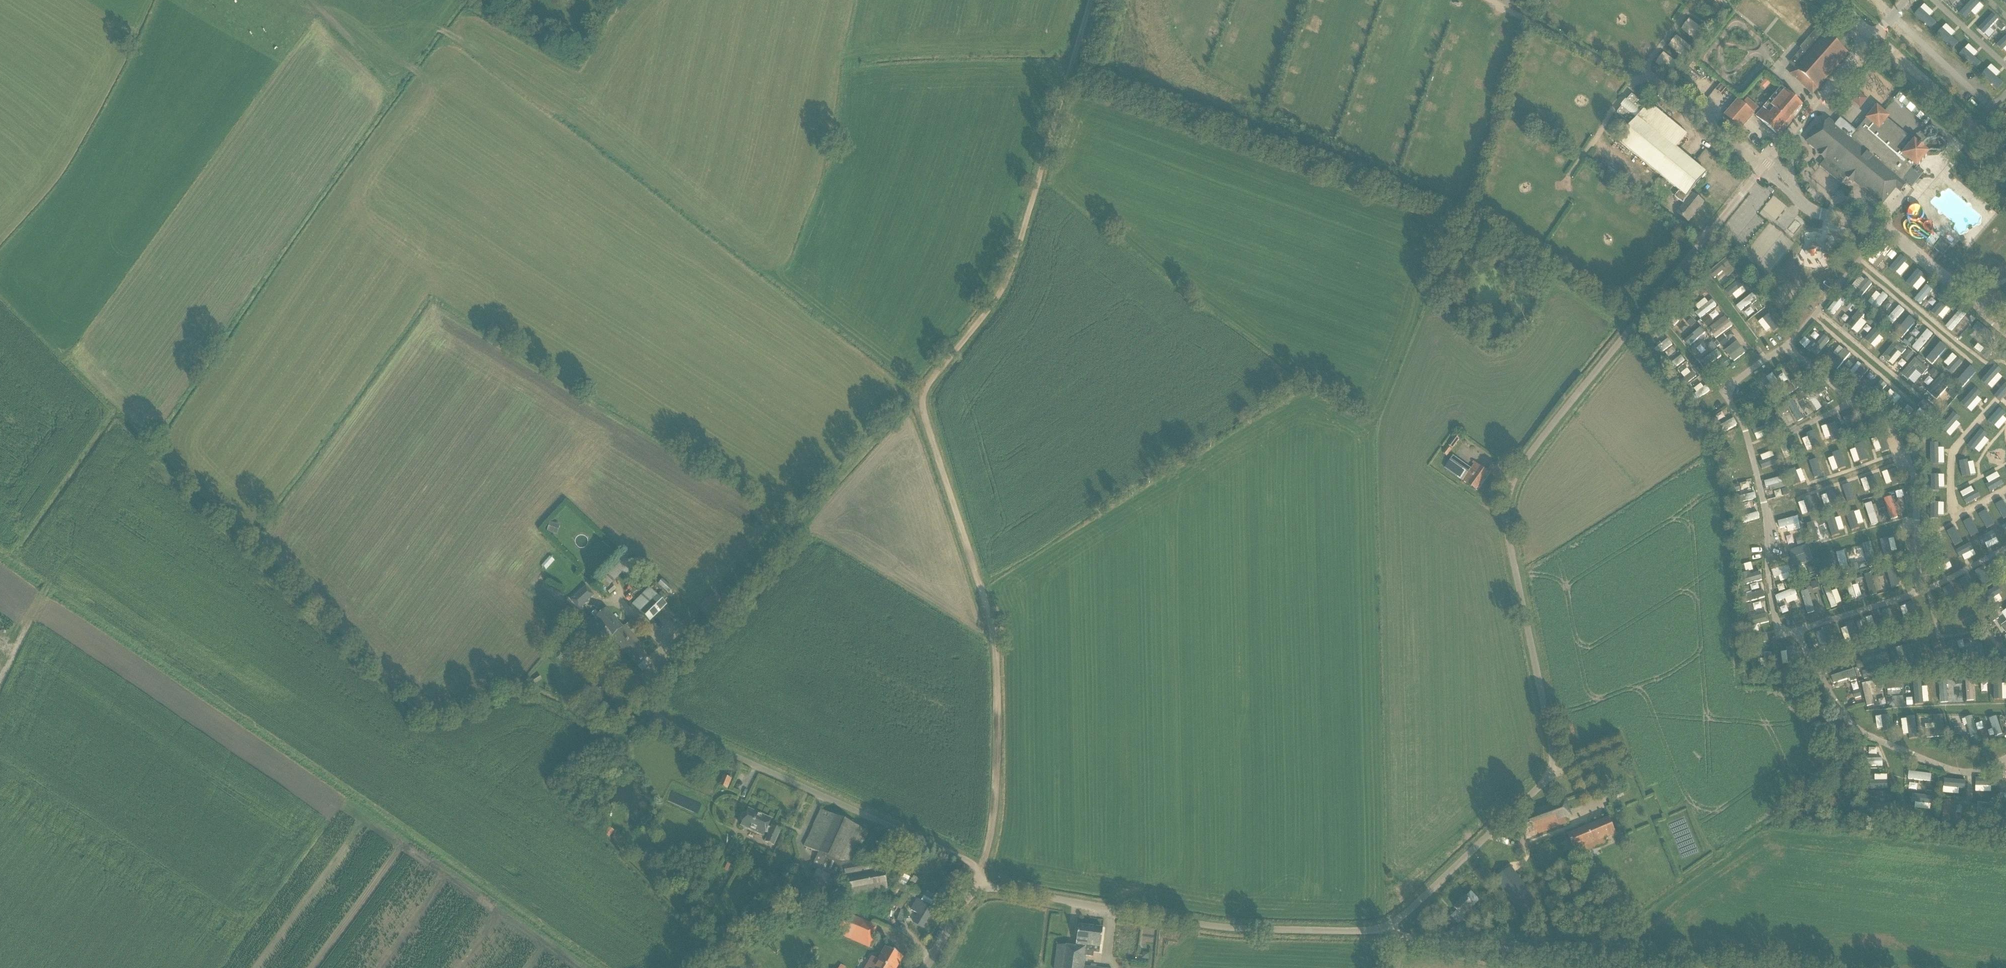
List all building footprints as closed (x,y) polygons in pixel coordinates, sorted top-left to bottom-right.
[(1545,3),(1558,13),(1566,3),(1562,0),(1548,0),(1545,3)] [(1668,0),(1667,0),(1657,0),(1655,5),(1664,9),(1668,0)] [(1768,6),(1793,29),(1806,15),(1790,0),(1774,0),(1768,6)] [(1920,9),(1914,15),(1930,30),(1936,24),(1929,18),(1920,10),(1920,9)] [(1682,18),(1674,29),(1689,40),(1697,28),(1682,18)] [(1565,34),(1575,38),(1579,29),(1570,25),(1565,34)] [(1817,89),(1848,54),(1818,28),(1800,48),(1802,50),(1789,64),(1795,69),(1790,75),(1802,85),(1806,79),(1817,89)] [(1942,29),(1936,35),(1952,50),(1958,44),(1951,38),(1942,30),(1942,29)] [(1591,48),(1596,38),(1585,33),(1580,43),(1591,48)] [(1670,34),(1661,45),(1677,58),(1686,47),(1670,34)] [(1596,53),(1607,59),(1616,45),(1605,39),(1596,53)] [(1527,44),(1530,57),(1538,55),(1535,42),(1527,44)] [(1553,63),(1560,50),(1551,45),(1544,58),(1553,63)] [(1626,49),(1616,64),(1626,70),(1636,55),(1626,49)] [(1964,49),(1959,55),(1975,70),(1980,64),(1974,58),(1965,50),(1964,49)] [(1658,51),(1649,60),(1663,73),(1672,64),(1658,51)] [(1532,63),(1518,57),(1514,68),(1528,73),(1532,63)] [(1580,76),(1593,81),(1597,70),(1584,65),(1580,76)] [(1987,70),(1981,76),(1997,90),(2003,84),(1996,78),(1987,70)] [(1604,73),(1597,89),(1606,93),(1613,77),(1604,73)] [(1760,73),(1752,79),(1759,88),(1767,83),(1760,73)] [(1525,93),(1528,81),(1516,77),(1512,89),(1525,93)] [(1781,88),(1769,102),(1789,121),(1802,106),(1781,88)] [(1847,100),(1855,108),(1862,100),(1855,92),(1847,100)] [(1519,110),(1522,97),(1511,94),(1507,107),(1519,110)] [(1894,94),(1890,99),(1895,104),(1899,98),(1894,94)] [(1617,113),(1631,125),(1646,106),(1632,95),(1617,113)] [(1739,102),(1726,117),(1740,129),(1754,114),(1739,102)] [(1789,121),(1769,102),(1756,117),(1777,135),(1789,121)] [(1902,102),(1898,108),(1905,112),(1909,106),(1902,102)] [(1383,113),(1390,117),(1396,108),(1388,104),(1383,113)] [(1706,174),(1676,149),(1687,136),(1683,132),(1675,125),(1649,105),(1619,142),(1679,192),(1687,198),(1691,193),(1706,174)] [(1817,129),(1809,139),(1810,145),(1815,150),(1817,148),(1850,175),(1847,178),(1852,183),(1855,179),(1866,189),(1864,191),(1874,199),(1876,197),(1879,200),(1877,202),(1881,205),(1896,188),(1900,192),(1907,185),(1910,187),(1922,173),(1917,168),(1929,154),(1914,142),(1914,143),(1886,121),(1889,118),(1877,108),(1856,133),(1841,121),(1837,127),(1829,120),(1820,131),(1817,129)] [(1538,111),(1534,120),(1543,124),(1547,114),(1538,111)] [(1378,127),(1386,131),(1390,122),(1382,119),(1378,127)] [(1553,128),(1563,130),(1565,123),(1555,120),(1553,128)] [(1474,136),(1477,126),(1469,124),(1466,134),(1474,136)] [(1568,135),(1575,141),(1580,135),(1574,129),(1568,135)] [(1515,144),(1524,149),(1531,138),(1522,133),(1515,144)] [(1380,147),(1383,138),(1376,135),(1372,144),(1380,147)] [(1461,150),(1470,151),(1471,140),(1463,139),(1461,150)] [(1532,157),(1542,159),(1545,143),(1536,141),(1532,157)] [(1491,154),(1500,156),(1502,146),(1493,144),(1491,154)] [(1553,151),(1547,165),(1557,169),(1563,155),(1553,151)] [(1371,152),(1368,160),(1373,162),(1376,154),(1371,152)] [(1463,167),(1466,157),(1457,155),(1455,164),(1463,167)] [(1485,174),(1496,175),(1498,164),(1487,162),(1485,174)] [(1581,188),(1589,177),(1576,168),(1568,179),(1581,188)] [(1457,183),(1459,173),(1451,171),(1449,181),(1457,183)] [(1587,192),(1595,197),(1603,183),(1595,178),(1587,192)] [(1481,181),(1479,191),(1486,193),(1489,182),(1481,181)] [(1955,181),(1951,186),(1956,190),(1960,185),(1955,181)] [(1649,186),(1646,192),(1654,196),(1657,190),(1649,186)] [(1600,201),(1608,206),(1616,195),(1609,189),(1600,201)] [(1684,205),(1677,214),(1680,216),(1688,223),(1704,204),(1691,193),(1687,198),(1679,192),(1675,197),(1684,205)] [(1971,193),(1967,198),(1971,202),(1975,197),(1971,193)] [(1555,197),(1550,207),(1559,212),(1564,201),(1555,197)] [(1950,205),(1955,210),(1962,204),(1958,199),(1950,205)] [(1639,209),(1626,201),(1618,213),(1631,221),(1639,209)] [(1957,212),(1964,219),(1971,211),(1964,205),(1957,212)] [(1986,205),(1982,210),(1986,214),(1991,209),(1986,205)] [(1934,207),(1929,213),(1934,217),(1939,211),(1934,207)] [(1559,219),(1570,228),(1576,220),(1565,211),(1559,219)] [(1965,223),(1970,227),(1979,215),(1974,211),(1965,223)] [(1973,226),(1978,231),(1989,217),(1984,213),(1973,226)] [(1653,233),(1659,223),(1648,217),(1642,227),(1653,233)] [(1951,219),(1946,225),(1950,229),(1955,223),(1951,219)] [(1512,220),(1510,226),(1518,229),(1520,224),(1512,220)] [(1992,228),(1988,233),(1992,237),(1996,232),(1992,228)] [(1797,244),(1806,234),(1801,229),(1791,238),(1797,244)] [(1528,230),(1524,236),(1537,243),(1540,237),(1528,230)] [(1965,232),(1961,236),(1965,240),(1969,236),(1965,232)] [(2005,244),(2005,243),(2000,240),(1996,247),(2002,251),(2005,244)] [(1978,244),(1974,248),(1979,253),(1983,248),(1978,244)] [(1643,246),(1640,254),(1648,257),(1651,250),(1643,246)] [(1891,252),(1886,258),(1891,262),(1896,256),(1891,252)] [(1996,259),(1992,263),(1997,267),(2001,263),(1996,259)] [(1636,260),(1624,265),(1628,275),(1640,270),(1636,260)] [(1581,274),(1590,272),(1588,263),(1579,265),(1581,274)] [(1716,271),(1722,277),(1730,270),(1725,264),(1716,271)] [(1906,269),(1901,274),(1905,278),(1910,272),(1906,269)] [(1736,271),(1731,275),(1735,280),(1740,276),(1736,271)] [(1853,275),(1845,284),(1851,290),(1859,280),(1853,275)] [(1853,289),(1861,297),(1869,288),(1861,280),(1853,289)] [(1702,285),(1696,290),(1701,296),(1707,291),(1702,285)] [(1846,288),(1842,292),(1846,296),(1851,291),(1846,288)] [(1939,291),(1935,296),(1940,300),(1944,295),(1939,291)] [(1731,293),(1726,298),(1730,303),(1736,298),(1731,293)] [(1926,296),(1921,303),(1926,307),(1931,300),(1926,296)] [(1862,299),(1857,304),(1862,308),(1866,303),(1862,299)] [(1929,315),(1941,304),(1936,299),(1924,310),(1929,315)] [(1891,317),(1897,310),(1889,302),(1882,309),(1891,317)] [(1759,303),(1754,307),(1758,312),(1763,308),(1759,303)] [(1851,304),(1845,310),(1850,314),(1855,308),(1851,304)] [(1713,316),(1716,309),(1710,306),(1707,313),(1713,316)] [(1938,307),(1932,314),(1942,321),(1947,314),(1938,307)] [(1942,320),(1947,326),(1958,316),(1953,310),(1942,320)] [(1708,317),(1702,322),(1707,328),(1713,323),(1708,317)] [(1907,318),(1898,327),(1903,331),(1911,322),(1907,318)] [(1958,319),(1953,325),(1958,330),(1963,324),(1958,319)] [(1690,320),(1686,325),(1691,329),(1695,324),(1690,320)] [(1777,320),(1772,324),(1776,329),(1781,326),(1777,320)] [(1678,322),(1671,327),(1676,333),(1683,329),(1678,322)] [(1912,324),(1904,333),(1909,338),(1917,329),(1912,324)] [(1893,325),(1889,329),(1894,333),(1898,330),(1893,325)] [(1689,347),(1693,353),(1706,345),(1695,328),(1678,339),(1685,350),(1689,347)] [(1818,334),(1810,343),(1817,350),(1825,340),(1818,334)] [(1659,349),(1667,344),(1662,337),(1654,343),(1659,349)] [(1723,337),(1718,341),(1723,348),(1728,343),(1723,337)] [(1888,337),(1884,342),(1888,346),(1892,341),(1888,337)] [(1910,338),(1906,343),(1910,347),(1914,342),(1910,338)] [(1805,339),(1799,345),(1805,350),(1810,344),(1805,339)] [(1990,340),(1986,344),(1990,348),(1994,344),(1990,340)] [(1819,348),(1824,353),(1830,347),(1826,342),(1819,348)] [(1844,369),(1852,362),(1838,348),(1830,356),(1844,369)] [(1908,352),(1902,359),(1906,363),(1913,356),(1908,352)] [(1824,354),(1819,359),(1824,364),(1829,358),(1824,354)] [(1664,355),(1658,359),(1662,363),(1667,359),(1664,355)] [(1672,365),(1679,360),(1675,355),(1668,359),(1672,365)] [(1949,355),(1939,373),(1945,377),(1955,359),(1949,355)] [(1798,375),(1788,359),(1780,364),(1789,380),(1798,375)] [(1724,360),(1717,365),(1722,372),(1729,366),(1724,360)] [(1856,378),(1864,371),(1857,363),(1849,371),(1856,378)] [(1995,364),(1991,369),(1995,373),(2000,368),(1995,364)] [(1843,369),(1838,374),(1843,379),(1848,374),(1843,369)] [(1677,371),(1671,375),(1675,380),(1681,376),(1677,371)] [(1933,371),(1928,377),(1933,381),(1938,375),(1933,371)] [(1684,383),(1691,376),(1686,372),(1680,378),(1684,383)] [(1863,382),(1868,377),(1863,372),(1858,378),(1863,382)] [(1767,389),(1774,385),(1766,373),(1759,377),(1767,389)] [(1810,374),(1805,378),(1810,383),(1815,378),(1810,374)] [(1953,376),(1949,380),(1954,384),(1957,380),(1953,376)] [(1911,390),(1916,393),(1920,387),(1915,383),(1911,390)] [(1789,384),(1783,387),(1788,396),(1794,392),(1789,384)] [(1863,384),(1858,389),(1863,393),(1868,389),(1863,384)] [(1822,386),(1815,390),(1818,396),(1825,392),(1822,386)] [(1690,387),(1684,391),(1689,396),(1694,392),(1690,387)] [(1945,399),(1952,392),(1946,387),(1940,393),(1945,399)] [(1971,406),(1978,399),(1967,387),(1960,394),(1971,406)] [(1954,390),(1948,397),(1953,400),(1958,394),(1954,390)] [(1742,414),(1749,409),(1740,395),(1733,400),(1742,414)] [(1881,398),(1875,403),(1880,408),(1885,402),(1881,398)] [(1805,416),(1800,405),(1799,406),(1796,400),(1783,405),(1790,422),(1805,416)] [(1963,400),(1959,405),(1964,409),(1968,404),(1963,400)] [(1699,402),(1694,406),(1698,412),(1703,408),(1699,402)] [(1901,405),(1897,411),(1902,414),(1906,409),(1901,405)] [(1946,412),(1940,419),(1951,430),(1958,423),(1946,412)] [(1715,417),(1709,420),(1714,428),(1719,424),(1715,417)] [(1910,423),(1906,428),(1910,432),(1915,427),(1910,423)] [(1808,432),(1800,432),(1801,444),(1809,444),(1808,432)] [(1879,434),(1873,437),(1876,443),(1881,440),(1879,434)] [(1453,449),(1460,439),(1455,435),(1448,446),(1453,449)] [(1725,437),(1719,439),(1722,446),(1728,443),(1725,437)] [(1784,440),(1786,447),(1795,444),(1792,437),(1784,440)] [(1827,439),(1821,442),(1824,449),(1830,447),(1827,439)] [(1447,448),(1443,454),(1447,456),(1451,450),(1447,448)] [(1843,448),(1836,450),(1838,457),(1845,455),(1843,448)] [(1824,453),(1818,455),(1820,461),(1826,459),(1824,453)] [(1939,466),(1938,453),(1923,453),(1924,466),(1939,466)] [(1452,458),(1445,469),(1476,491),(1488,473),(1474,462),(1472,465),(1474,466),(1471,472),(1452,458)] [(1723,475),(1726,485),(1745,480),(1742,470),(1723,475)] [(1797,472),(1799,483),(1805,482),(1802,471),(1797,472)] [(1972,491),(1982,485),(1974,471),(1964,476),(1972,491)] [(1993,476),(1987,479),(1990,484),(1996,481),(1993,476)] [(1856,479),(1858,491),(1869,489),(1867,477),(1856,479)] [(1923,482),(1927,494),(1942,489),(1938,477),(1923,482)] [(1838,489),(1830,492),(1832,498),(1840,495),(1838,489)] [(1817,495),(1822,508),(1831,504),(1825,491),(1817,495)] [(1734,504),(1750,499),(1748,493),(1732,498),(1734,504)] [(1890,503),(1897,502),(1896,493),(1888,495),(1890,503)] [(1791,510),(1800,509),(1797,494),(1789,495),(1791,510)] [(1869,494),(1862,496),(1863,502),(1871,500),(1869,494)] [(1847,499),(1839,502),(1842,510),(1849,507),(1847,499)] [(1938,499),(1932,501),(1934,507),(1940,505),(1938,499)] [(1883,503),(1876,505),(1877,511),(1884,509),(1883,503)] [(1863,509),(1856,510),(1859,518),(1865,516),(1863,509)] [(1808,512),(1802,514),(1804,521),(1810,519),(1808,512)] [(1735,515),(1736,523),(1753,521),(1752,514),(1735,515)] [(1810,527),(1813,542),(1819,540),(1816,526),(1810,527)] [(1743,542),(1745,548),(1751,547),(1749,539),(1753,538),(1752,531),(1734,536),(1737,548),(1743,547),(1741,542),(1743,542)] [(1791,547),(1797,545),(1794,537),(1789,539),(1791,547)] [(1804,538),(1796,540),(1797,547),(1805,545),(1804,538)] [(1890,538),(1882,539),(1884,557),(1892,556),(1890,538)] [(1864,542),(1854,545),(1861,568),(1870,565),(1864,542)] [(538,557),(541,552),(532,546),(528,551),(538,557)] [(1782,550),(1784,564),(1802,561),(1800,547),(1782,550)] [(1952,549),(1942,553),(1948,567),(1957,563),(1952,549)] [(1828,553),(1831,566),(1841,564),(1838,551),(1828,553)] [(1851,553),(1842,556),(1844,564),(1854,561),(1851,553)] [(606,577),(625,571),(622,559),(602,564),(606,577)] [(1744,566),(1737,568),(1739,575),(1746,574),(1744,566)] [(1971,588),(1980,582),(1971,568),(1962,574),(1971,588)] [(552,580),(555,574),(548,570),(544,577),(552,580)] [(1782,572),(1772,574),(1773,581),(1784,579),(1782,572)] [(673,589),(663,579),(658,584),(669,594),(673,590),(673,589)] [(1953,599),(1962,594),(1955,581),(1946,585),(1953,599)] [(1776,583),(1770,585),(1772,592),(1778,590),(1776,583)] [(612,585),(605,591),(609,595),(616,589),(612,585)] [(1829,586),(1818,590),(1824,607),(1835,603),(1829,586)] [(1805,587),(1792,592),(1800,615),(1813,610),(1805,587)] [(667,606),(648,588),(632,604),(649,623),(667,606)] [(1942,589),(1933,593),(1939,605),(1948,600),(1942,589)] [(580,592),(575,596),(583,606),(584,605),(588,601),(581,593),(580,592)] [(1908,599),(1912,609),(1919,606),(1915,596),(1908,599)] [(1999,633),(2005,628),(2005,604),(1995,611),(2001,621),(1995,625),(1999,633)] [(1752,606),(1745,607),(1747,614),(1753,613),(1752,606)] [(580,631),(591,643),(597,651),(612,638),(624,628),(606,608),(580,631)] [(1958,618),(1965,615),(1962,608),(1954,612),(1957,619),(1949,622),(1953,630),(1962,626),(1958,618)] [(1748,616),(1750,626),(1763,623),(1761,613),(1748,616)] [(1865,615),(1859,617),(1863,628),(1868,626),(1865,615)] [(1904,620),(1898,621),(1900,630),(1906,628),(1904,620)] [(1833,624),(1814,628),(1818,642),(1838,638),(1837,636),(1856,632),(1854,622),(1849,623),(1848,621),(1833,624)] [(647,658),(635,645),(632,641),(634,638),(628,631),(624,627),(624,628),(612,638),(621,649),(620,650),(624,655),(625,653),(637,667),(647,658)] [(1921,637),(1889,647),(1892,656),(1924,646),(1921,637)] [(1952,647),(1958,645),(1957,639),(1950,640),(1952,647)] [(1974,642),(1968,645),(1971,652),(1977,650),(1974,642)] [(1787,646),(1771,645),(1771,660),(1787,660),(1787,646)] [(1848,645),(1839,649),(1841,654),(1850,650),(1848,645)] [(1943,653),(1935,655),(1940,668),(1947,666),(1943,653)] [(1825,673),(1826,684),(1851,682),(1850,670),(1825,673)] [(1901,679),(1886,681),(1887,691),(1902,690),(1901,679)] [(1860,707),(1871,706),(1868,681),(1856,682),(1860,707)] [(1847,699),(1854,696),(1852,690),(1845,692),(1847,699)] [(1903,739),(1910,739),(1910,713),(1902,714),(1903,739)] [(1965,715),(1958,718),(1963,734),(1971,731),(1965,715)] [(1945,724),(1958,725),(1958,717),(1945,716),(1945,724)] [(1975,721),(1969,723),(1971,731),(1978,729),(1975,721)] [(1984,730),(1978,733),(1980,738),(1986,736),(1984,730)] [(1868,759),(1869,767),(1877,767),(1876,759),(1868,759)] [(1873,771),(1863,772),(1864,780),(1873,779),(1873,771)] [(1901,772),(1901,782),(1924,783),(1924,773),(1901,772)] [(713,784),(721,788),(725,778),(717,774),(713,784)] [(1967,779),(1967,787),(1986,788),(1986,780),(1967,779)] [(1866,782),(1867,790),(1883,788),(1882,780),(1866,782)] [(1940,787),(1939,796),(1957,797),(1957,787),(1940,787)] [(1878,793),(1866,793),(1867,801),(1878,800),(1878,793)] [(1908,793),(1908,808),(1928,809),(1928,794),(1908,793)] [(1519,817),(1528,839),(1567,824),(1563,814),(1570,812),(1565,799),(1519,817)] [(741,827),(764,837),(766,833),(768,835),(767,838),(764,843),(773,847),(780,831),(772,827),(771,829),(767,827),(771,820),(748,810),(746,815),(744,814),(742,815),(740,819),(741,821),(743,822),(741,827)] [(821,810),(816,819),(804,847),(820,854),(813,868),(817,869),(810,887),(832,897),(840,880),(847,883),(849,896),(887,889),(883,869),(876,871),(874,860),(858,864),(857,859),(851,861),(858,846),(862,848),(869,832),(821,810)] [(1568,835),(1572,845),(1578,860),(1588,855),(1587,852),(1606,843),(1605,839),(1615,834),(1609,818),(1568,835)] [(1661,825),(1675,859),(1689,853),(1676,819),(1661,825)] [(1525,919),(1541,907),(1511,867),(1495,879),(1525,919)] [(903,893),(895,907),(901,910),(908,896),(909,895),(915,898),(919,891),(908,884),(903,893)] [(1454,908),(1457,911),(1451,917),(1458,924),(1465,918),(1463,917),(1466,913),(1472,920),(1478,914),(1472,908),(1474,906),(1473,906),(1479,901),(1471,893),(1466,898),(1454,908)] [(917,900),(912,909),(911,910),(918,914),(912,923),(921,928),(932,909),(930,908),(933,903),(924,897),(920,902),(917,900)] [(832,932),(869,948),(878,927),(842,911),(832,932)] [(1082,967),(1084,956),(1083,956),(1084,948),(1085,948),(1085,947),(1088,947),(1089,946),(1087,945),(1088,942),(1087,942),(1088,936),(1087,936),(1088,927),(1078,926),(1078,927),(1075,948),(1057,946),(1054,967),(1087,967),(1082,967)] [(1084,948),(1083,956),(1084,956),(1089,957),(1091,957),(1092,953),(1099,954),(1102,929),(1088,927),(1087,936),(1088,936),(1087,942),(1088,942),(1087,945),(1089,946),(1088,947),(1085,947),(1085,948),(1084,948)] [(903,958),(894,953),(886,948),(878,961),(874,967),(897,967),(903,958)]
